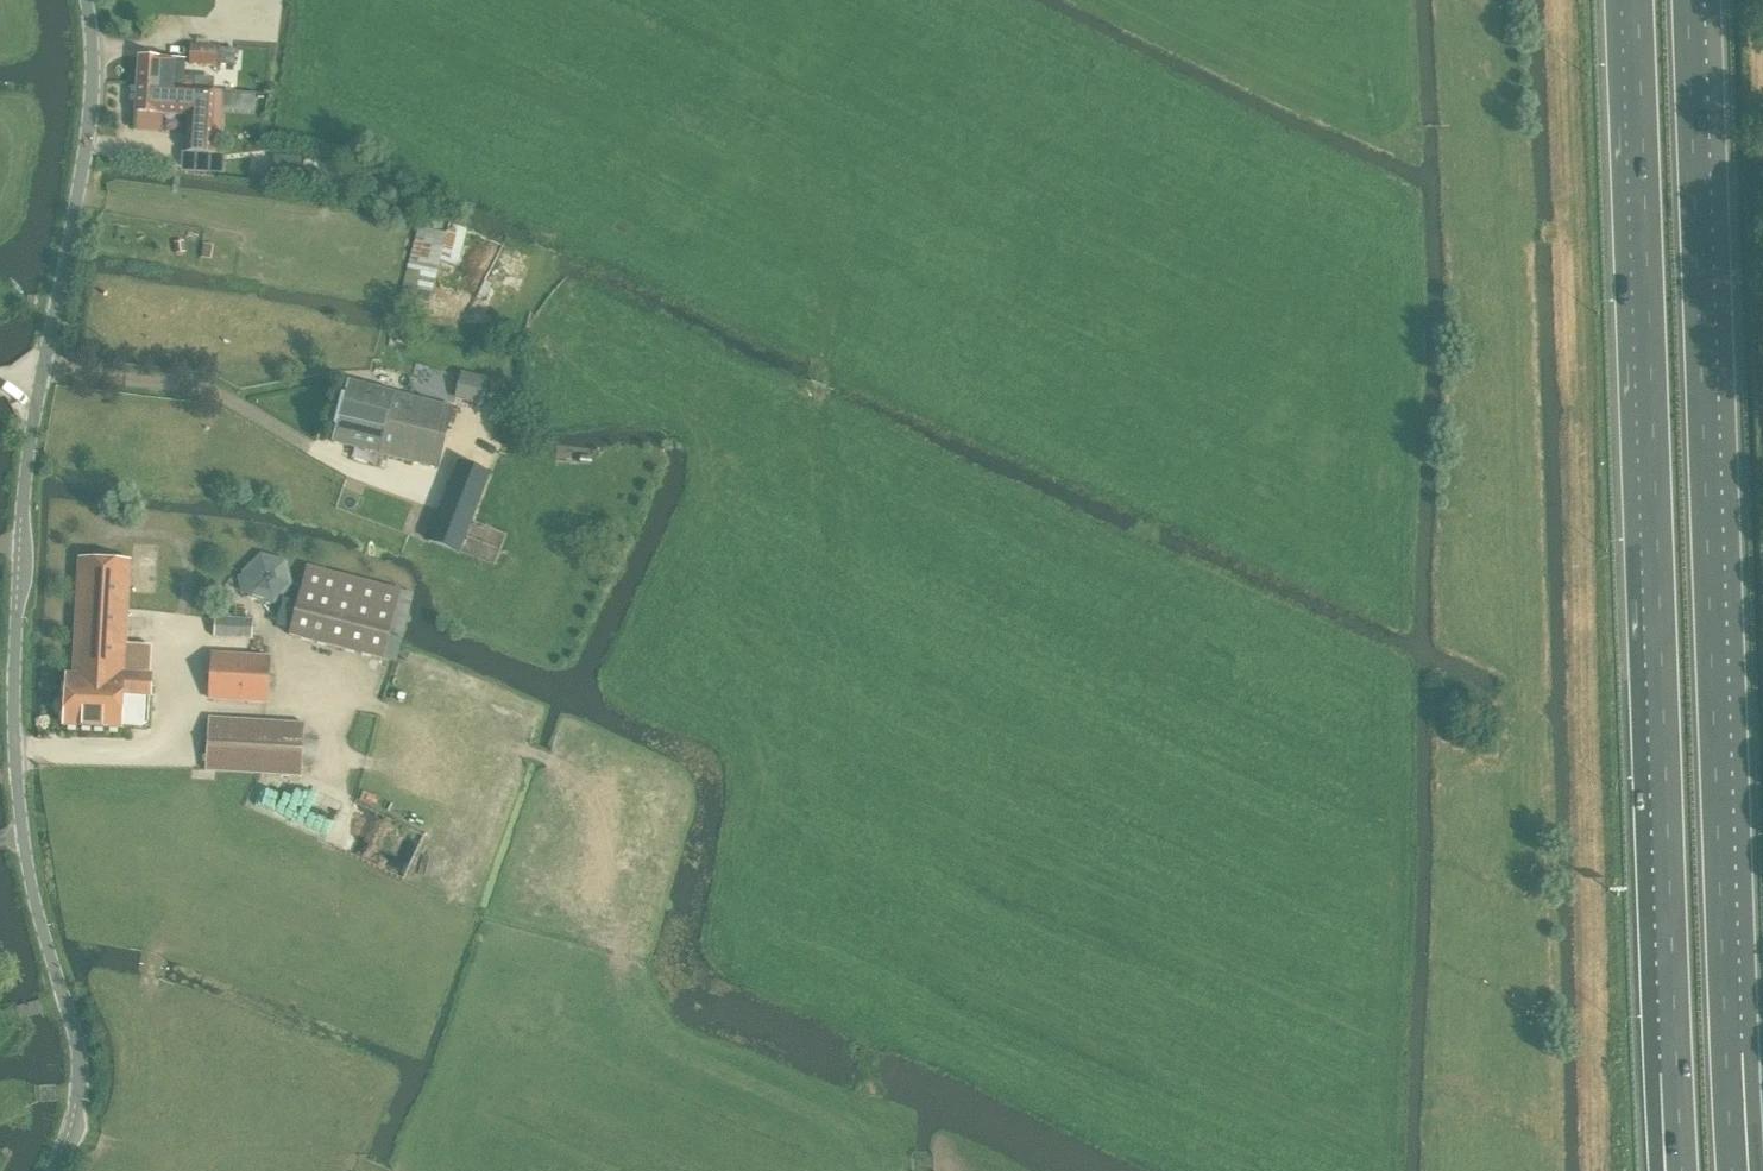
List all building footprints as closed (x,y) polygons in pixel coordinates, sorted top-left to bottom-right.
[(220,66),(221,47),(192,45),(190,64),(220,66)] [(140,56),(138,83),(173,86),(173,87),(196,89),(197,77),(184,76),(186,59),(140,56)] [(173,87),(173,86),(138,83),(138,84),(136,110),(171,113),(171,115),(191,116),(190,128),(188,128),(186,152),(212,154),(213,129),(215,90),(173,87)] [(275,155),(273,175),(272,183),(299,186),(302,158),(275,155)] [(422,214),(419,226),(447,233),(450,222),(422,214)] [(419,226),(412,254),(442,262),(458,266),(468,229),(451,225),(449,234),(419,226)] [(490,380),(477,376),(470,401),(484,405),(490,380)] [(438,470),(454,409),(349,382),(334,443),(438,470)] [(458,462),(428,540),(459,552),(489,474),(458,462)] [(274,604),(292,582),(287,561),(262,554),(243,572),(249,596),(274,604)] [(152,674),(149,674),(151,645),(127,643),(131,561),(81,558),(74,674),(68,674),(65,725),(121,728),(124,694),(151,695),(152,674)] [(382,660),(401,591),(309,567),(290,636),(382,660)] [(253,639),(254,620),(216,618),(215,637),(253,639)] [(268,702),(270,657),(213,654),(211,699),(268,702)] [(302,776),(305,724),(209,718),(206,770),(302,776)]
